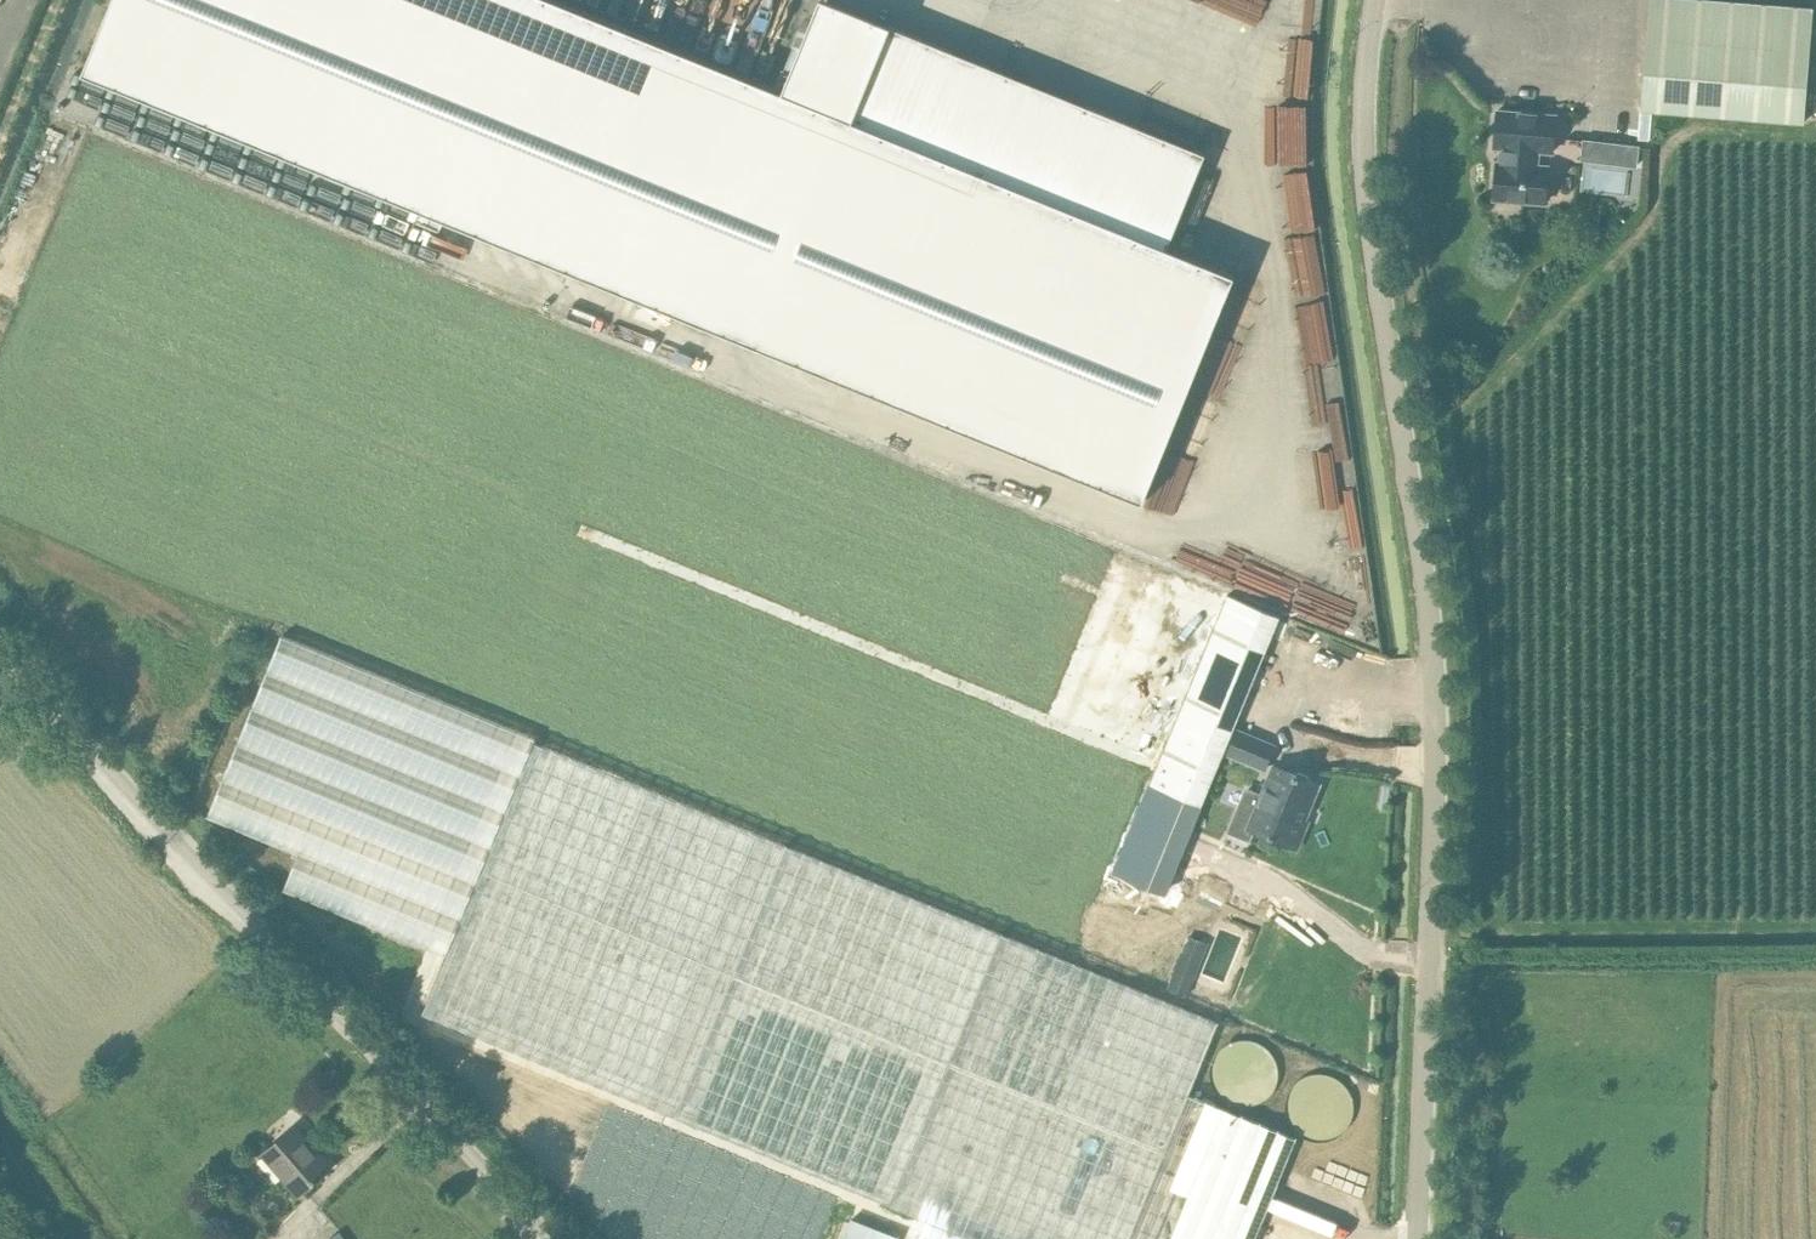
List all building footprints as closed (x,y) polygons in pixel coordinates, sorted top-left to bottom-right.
[(784,90),(561,0),(113,0),(84,72),(762,348),(1138,500),(1233,275),(853,117),(890,26),(825,0),(821,0),(784,90)] [(1641,108),(1805,120),(1814,7),(1728,0),(1649,0),(1641,108)] [(1496,161),(1493,198),(1545,202),(1548,165),(1538,164),(1539,150),(1553,151),(1556,113),(1497,109),(1494,147),(1500,147),(1499,161),(1496,161)] [(1640,145),(1619,143),(1617,165),(1637,167),(1640,145)] [(1316,299),(1331,297),(1325,268),(1311,270),(1316,299)] [(666,310),(642,300),(634,318),(658,329),(666,310)] [(1166,892),(1202,806),(1280,616),(1227,594),(1112,870),(1166,892)] [(446,953),(533,741),(283,635),(212,819),(299,851),(285,890),(406,939),(446,953)] [(1237,727),(1225,754),(1266,771),(1277,744),(1237,727)] [(927,1219),(977,1238),(1254,1238),(1296,1137),(1243,1115),(1188,1092),(1218,1021),(1002,932),(533,741),(446,953),(422,1012),(927,1219)] [(1274,763),(1248,827),(1293,846),(1320,782),(1274,763)] [(1188,935),(1168,987),(1188,994),(1208,943),(1188,935)] [(295,1124),(262,1152),(299,1194),(332,1166),(295,1124)] [(927,1219),(918,1238),(977,1238),(927,1219)] [(332,1238),(333,1238),(350,1238),(344,1230),(332,1238)]
